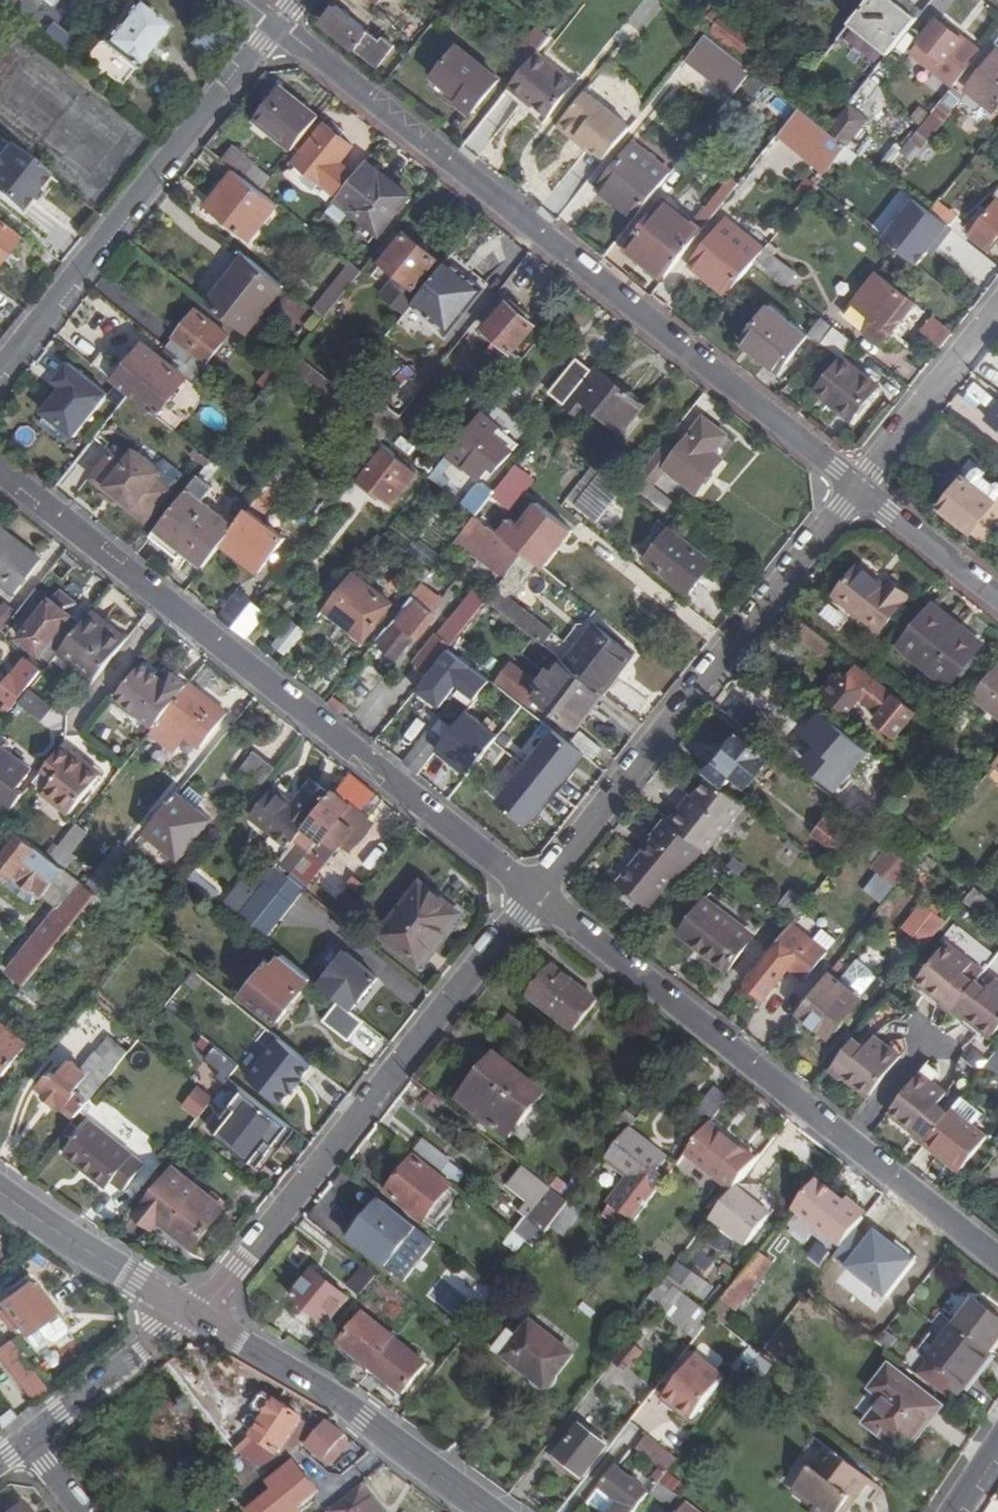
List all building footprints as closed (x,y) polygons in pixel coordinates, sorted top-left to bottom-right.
[(131,0),(129,0),(96,43),(132,70),(166,27),(131,0)] [(890,53),(919,17),(898,0),(868,0),(851,21),(890,53)] [(323,22),(378,67),(396,46),(384,37),(381,41),(371,34),(337,6),(323,22)] [(712,30),(742,54),(755,38),(717,8),(710,17),(718,24),(712,30)] [(415,13),(408,22),(418,30),(425,22),(415,13)] [(954,85),(981,52),(938,18),(911,51),(954,85)] [(189,43),(212,62),(232,37),(209,19),(189,43)] [(546,34),(538,27),(507,66),(518,75),(537,52),(549,36),(546,34)] [(706,33),(687,57),(734,93),(753,71),(706,33)] [(500,79),(459,46),(434,77),(452,91),(457,95),(454,99),(472,113),(500,79)] [(757,70),(765,59),(755,50),(746,61),(757,70)] [(967,89),(994,111),(997,106),(997,50),(967,89)] [(576,83),(537,52),(518,75),(509,87),(524,99),(526,97),(535,104),(550,116),(576,83)] [(795,87),(773,69),(765,79),(788,97),(795,87)] [(319,117),(281,87),(255,120),(293,150),(319,117)] [(457,95),(452,91),(449,95),(454,99),(457,95)] [(590,145),(606,158),(631,127),(587,91),(559,126),(572,137),(579,136),(590,145)] [(960,100),(949,91),(917,130),(929,139),(960,100)] [(483,155),(516,100),(502,92),(468,146),(483,155)] [(535,104),(526,97),(524,99),(533,106),(535,104)] [(828,130),(847,145),(869,118),(850,103),(828,130)] [(781,132),(828,170),(847,145),(828,130),(800,108),(781,132)] [(354,146),(326,124),(297,162),(307,170),(324,183),(339,196),(356,174),(341,162),(354,146)] [(572,137),(587,148),(590,145),(579,136),(572,137)] [(7,143),(0,151),(0,197),(17,211),(29,196),(24,192),(30,185),(34,189),(46,174),(7,143)] [(671,173),(633,144),(597,189),(612,200),(614,197),(637,215),(671,173)] [(253,163),(233,147),(222,161),(235,170),(242,176),(253,163)] [(410,195),(367,161),(356,174),(339,196),(337,199),(380,234),(410,195)] [(271,177),(253,163),(242,176),(260,191),(271,177)] [(242,176),(235,170),(211,200),(234,219),(229,225),(250,241),(279,205),(260,191),(242,176)] [(307,170),(301,178),(318,191),(324,183),(307,170)] [(697,220),(706,227),(740,184),(731,177),(705,210),(703,209),(696,217),(698,218),(697,220)] [(817,184),(809,178),(797,192),(805,199),(817,184)] [(34,189),(30,185),(24,192),(29,196),(34,189)] [(944,241),(953,229),(950,226),(930,211),(915,199),(884,238),(918,264),(928,251),(939,237),(944,241)] [(234,219),(211,200),(206,206),(229,225),(234,219)] [(989,212),(983,207),(966,228),(960,235),(967,240),(971,235),(988,249),(997,236),(997,200),(989,212)] [(950,226),(958,216),(938,201),(930,211),(950,226)] [(693,224),(665,202),(632,243),(669,272),(702,231),(693,224)] [(960,235),(966,228),(959,222),(961,219),(958,216),(950,226),(953,229),(960,235)] [(764,250),(727,220),(691,265),(706,276),(708,274),(731,292),(754,262),(764,250)] [(697,220),(693,224),(702,231),(706,227),(697,220)] [(16,238),(0,225),(0,259),(16,238)] [(439,259),(407,232),(383,262),(399,274),(383,294),(407,313),(414,303),(444,265),(438,260),(439,259)] [(928,251),(933,255),(944,241),(939,237),(928,251)] [(754,262),(786,287),(796,274),(774,255),(779,249),(770,242),(764,250),(754,262)] [(669,272),(632,243),(629,247),(666,276),(669,272)] [(284,286),(246,256),(209,303),(247,333),(284,286)] [(414,303),(451,333),(486,290),(448,260),(444,265),(414,303)] [(352,263),(314,310),(325,318),(362,271),(352,263)] [(915,303),(877,273),(854,303),(876,320),(867,332),(883,344),(915,303)] [(508,302),(523,315),(527,311),(512,298),(508,302)] [(508,302),(486,329),(513,352),(535,325),(523,315),(508,302)] [(807,335),(770,307),(743,342),(780,371),(808,336),(807,335)] [(229,335),(196,309),(167,347),(208,379),(216,369),(207,362),(229,335)] [(808,336),(819,345),(834,326),(822,316),(807,335),(808,336)] [(942,347),(952,334),(932,317),(921,330),(942,347)] [(145,344),(125,369),(103,352),(93,364),(157,415),(187,378),(145,344)] [(320,375),(320,374),(295,355),(288,365),(335,402),(343,392),(320,375)] [(879,386),(844,359),(819,390),(854,418),(879,386)] [(69,362),(54,381),(62,387),(43,412),(46,415),(71,434),(74,437),(108,393),(69,362)] [(623,431),(644,405),(595,366),(594,367),(565,404),(574,411),(583,399),(623,431)] [(990,385),(997,392),(997,375),(990,385)] [(987,419),(997,427),(997,406),(987,419)] [(564,431),(571,422),(559,412),(552,421),(564,431)] [(519,444),(484,413),(451,455),(454,458),(464,465),(465,463),(484,479),(494,468),(496,469),(510,454),(519,444)] [(46,415),(40,422),(64,442),(71,434),(46,415)] [(726,435),(704,417),(676,453),(665,444),(632,484),(672,516),(679,507),(652,485),(666,467),(697,492),(722,459),(712,451),(726,435)] [(361,480),(392,505),(417,473),(379,444),(358,471),(364,476),(361,480)] [(117,446),(91,478),(104,488),(105,490),(108,486),(120,496),(117,499),(119,501),(146,522),(172,490),(157,478),(163,471),(135,449),(130,456),(117,446)] [(435,482),(454,458),(451,455),(449,453),(429,477),(435,482)] [(568,497),(597,521),(628,482),(599,458),(568,497)] [(208,483),(221,466),(212,459),(151,536),(178,558),(185,551),(204,567),(222,544),(236,527),(203,501),(214,487),(208,483)] [(484,479),(465,463),(464,465),(462,467),(481,482),(484,479)] [(507,505),(530,476),(517,465),(506,478),(493,494),(507,505)] [(938,508),(971,533),(972,533),(985,542),(997,525),(997,483),(994,484),(984,477),(985,471),(980,467),(975,469),(967,479),(963,476),(938,508)] [(496,469),(494,468),(484,479),(481,482),(464,505),(477,515),(493,494),(506,478),(496,469)] [(120,496),(108,486),(105,490),(104,488),(101,492),(117,504),(119,501),(117,499),(120,496)] [(260,518),(279,494),(268,486),(236,527),(222,544),(259,572),(286,537),(260,518)] [(525,525),(520,531),(509,521),(500,533),(524,553),(537,562),(543,568),(567,538),(535,513),(532,517),(525,525)] [(521,522),(525,525),(532,517),(528,513),(521,522)] [(465,530),(478,540),(470,550),(504,578),(524,553),(500,533),(490,525),(489,526),(476,516),(465,530)] [(713,562),(671,529),(647,560),(689,593),(713,562)] [(3,530),(0,533),(0,582),(15,593),(41,560),(3,530)] [(457,540),(470,550),(478,540),(465,530),(457,540)] [(421,539),(412,551),(432,567),(441,555),(421,539)] [(519,624),(528,612),(507,595),(510,591),(519,593),(525,586),(522,581),(537,562),(524,553),(504,578),(497,587),(496,588),(499,590),(490,601),(519,624)] [(885,586),(859,565),(836,594),(881,630),(909,595),(890,580),(885,586)] [(366,639),(393,604),(354,573),(326,608),(366,639)] [(376,642),(398,659),(443,600),(422,584),(413,594),(415,596),(390,628),(388,627),(376,642)] [(61,590),(53,600),(51,598),(34,619),(20,638),(51,662),(60,651),(82,623),(69,612),(76,602),(61,590)] [(488,599),(477,590),(470,599),(473,602),(457,621),(455,634),(458,637),(488,599)] [(253,602),(241,592),(229,607),(228,606),(219,617),(233,628),(234,627),(253,603),(253,602)] [(27,614),(34,619),(51,598),(44,593),(27,614)] [(5,603),(0,609),(0,632),(16,611),(5,603)] [(247,638),(266,613),(253,603),(234,627),(247,638)] [(962,625),(934,603),(900,646),(950,686),(979,649),(957,631),(962,625)] [(104,630),(123,645),(128,638),(93,610),(89,614),(106,628),(104,630)] [(544,644),(553,632),(528,612),(519,624),(544,644)] [(95,679),(123,645),(104,630),(106,628),(89,614),(82,623),(60,651),(95,679)] [(288,655),(308,631),(290,616),(270,640),(288,655)] [(832,644),(797,617),(787,629),(822,656),(832,644)] [(634,655),(595,625),(566,661),(600,689),(618,667),(622,670),(634,655)] [(984,643),(962,625),(957,631),(979,649),(984,643)] [(415,662),(429,673),(449,648),(451,645),(437,634),(415,662)] [(449,694),(471,666),(449,648),(429,673),(426,677),(449,694)] [(26,659),(0,693),(9,701),(4,708),(9,712),(41,670),(26,659)] [(552,708),(577,727),(604,692),(600,689),(566,661),(565,661),(556,672),(551,669),(539,684),(511,662),(498,679),(531,704),(537,696),(545,703),(542,706),(550,712),(552,708)] [(172,673),(165,682),(141,663),(115,696),(153,727),(187,685),(172,673)] [(973,695),(997,715),(997,663),(973,695)] [(835,674),(820,693),(847,714),(861,697),(882,713),(877,720),(896,735),(915,711),(857,665),(844,682),(835,674)] [(420,684),(443,702),(449,694),(426,677),(420,684)] [(472,741),(500,764),(538,716),(508,693),(491,680),(440,745),(461,762),(472,747),(469,745),(472,741)] [(201,746),(228,713),(190,682),(153,727),(150,731),(174,750),(186,735),(201,746)] [(19,702),(41,719),(52,706),(30,689),(19,702)] [(765,718),(742,699),(731,713),(754,732),(765,718)] [(837,723),(806,760),(838,788),(870,749),(837,723)] [(602,748),(581,731),(571,743),(592,760),(602,748)] [(439,744),(426,734),(403,763),(416,773),(439,744)] [(31,771),(1,749),(8,741),(0,735),(0,801),(11,809),(24,792),(18,788),(31,771)] [(769,759),(739,735),(708,774),(711,777),(724,787),(735,774),(748,785),(769,759)] [(72,810),(100,776),(62,745),(46,766),(57,775),(45,790),(72,810)] [(276,767),(255,750),(236,774),(258,791),(276,767)] [(919,760),(890,764),(906,776),(919,760)] [(373,822),(361,812),(376,793),(352,774),(337,792),(335,791),(332,795),(307,826),(319,836),(323,839),(326,835),(340,847),(346,839),(354,845),(373,822)] [(724,787),(711,777),(694,797),(687,807),(683,804),(670,821),(704,848),(707,850),(744,803),(724,787)] [(275,789),(253,816),(291,846),(297,838),(307,826),(332,795),(314,780),(294,805),(275,789)] [(181,858),(212,819),(178,792),(147,832),(181,858)] [(881,810),(860,793),(847,808),(869,825),(881,810)] [(694,797),(690,794),(683,804),(687,807),(694,797)] [(3,819),(11,809),(0,801),(0,817),(3,819)] [(845,830),(827,816),(814,833),(838,851),(844,844),(837,839),(845,830)] [(670,821),(667,819),(653,836),(656,838),(621,880),(630,887),(622,899),(633,908),(642,896),(651,904),(672,879),(676,882),(704,848),(670,821)] [(76,855),(71,851),(87,831),(77,823),(50,856),(65,868),(76,855)] [(310,848),(319,836),(307,826),(297,838),(310,848)] [(0,860),(0,868),(13,878),(16,874),(41,894),(59,909),(81,881),(65,868),(50,856),(22,834),(0,860)] [(279,861),(292,871),(310,848),(297,838),(291,846),(279,861)] [(130,853),(119,843),(86,885),(98,894),(99,893),(123,862),(130,853)] [(937,864),(924,854),(917,863),(930,873),(937,864)] [(107,900),(132,869),(123,862),(99,893),(107,900)] [(294,903),(305,889),(275,866),(265,879),(294,903)] [(220,892),(195,872),(189,879),(214,899),(220,892)] [(7,885),(32,904),(41,894),(16,874),(13,878),(7,885)] [(252,896),(281,919),(294,903),(265,879),(253,895),(252,896)] [(59,909),(9,970),(27,984),(30,980),(98,894),(86,885),(81,881),(59,909)] [(460,912),(421,881),(380,933),(420,963),(460,912)] [(253,895),(240,885),(223,906),(235,916),(252,896),(253,895)] [(990,901),(974,888),(964,900),(980,913),(990,901)] [(235,916),(265,940),(281,919),(252,896),(235,916)] [(681,932),(729,968),(754,935),(706,899),(681,932)] [(947,920),(923,902),(903,928),(926,946),(947,920)] [(460,912),(420,963),(424,967),(465,916),(460,912)] [(789,966),(805,979),(828,951),(813,939),(792,922),(770,951),(744,983),(764,999),(789,966)] [(837,939),(823,928),(813,939),(828,951),(837,939)] [(948,941),(918,979),(929,988),(927,990),(941,1001),(939,1003),(952,1013),(953,1011),(963,1020),(965,1017),(980,1029),(982,1027),(993,1036),(997,1030),(997,978),(997,977),(987,990),(977,981),(975,983),(964,974),(974,962),(948,941)] [(271,945),(263,956),(276,965),(284,955),(271,945)] [(378,977),(346,951),(327,974),(321,983),(352,1009),(359,1000),(378,977)] [(245,995),(278,1022),(313,978),(284,955),(276,965),(263,956),(260,953),(249,967),(250,968),(250,969),(249,970),(246,974),(256,982),(245,995)] [(840,980),(861,997),(878,975),(857,958),(840,980)] [(598,1000),(555,966),(531,996),(574,1031),(598,1000)] [(830,1036),(862,998),(861,997),(840,980),(830,972),(799,1011),(830,1036)] [(16,997),(33,1011),(46,993),(30,980),(27,984),(16,997)] [(22,1022),(6,1010),(0,1018),(0,1021),(14,1033),(22,1022)] [(528,1032),(508,1016),(499,1027),(519,1043),(528,1032)] [(0,1021),(0,1072),(4,1075),(28,1044),(14,1033),(0,1021)] [(301,1054),(268,1028),(252,1048),(288,1076),(293,1069),(291,1068),(301,1054)] [(871,1094),(901,1056),(875,1035),(863,1051),(851,1042),(830,1069),(842,1078),(844,1076),(858,1087),(860,1085),(871,1094)] [(58,1066),(40,1087),(76,1116),(114,1069),(129,1051),(110,1036),(83,1070),(72,1060),(64,1071),(58,1066)] [(229,1076),(239,1063),(217,1046),(207,1059),(229,1076)] [(252,1048),(239,1065),(272,1091),(282,1079),(284,1081),(288,1076),(252,1048)] [(984,1069),(997,1080),(997,1051),(984,1069)] [(544,1094),(496,1056),(462,1099),(510,1137),(544,1094)] [(921,1071),(890,1110),(902,1119),(900,1121),(914,1132),(913,1134),(925,1143),(928,1139),(946,1117),(935,1108),(947,1092),(921,1071)] [(292,1126),(238,1084),(207,1123),(258,1163),(268,1151),(267,1150),(273,1143),(277,1146),(292,1126)] [(198,1085),(183,1104),(198,1117),(214,1097),(198,1085)] [(730,1098),(715,1086),(690,1117),(705,1129),(711,1122),(730,1098)] [(431,1095),(424,1104),(435,1112),(442,1103),(431,1095)] [(928,1139),(963,1167),(988,1135),(974,1124),(983,1113),(962,1096),(946,1117),(928,1139)] [(145,1163),(91,1120),(64,1153),(107,1187),(112,1181),(124,1190),(145,1163)] [(757,1159),(711,1122),(705,1129),(686,1153),(733,1190),(736,1186),(757,1159)] [(667,1157),(630,1128),(621,1139),(605,1159),(629,1178),(610,1203),(604,1213),(627,1228),(633,1219),(631,1218),(642,1203),(645,1205),(665,1179),(655,1172),(667,1157)] [(450,1159),(424,1138),(414,1151),(440,1172),(450,1159)] [(925,1143),(960,1171),(963,1167),(928,1139),(925,1143)] [(417,1157),(389,1193),(424,1221),(452,1185),(417,1157)] [(456,1185),(464,1175),(450,1164),(443,1174),(456,1185)] [(515,1231),(535,1248),(552,1226),(570,1203),(551,1187),(524,1165),(508,1186),(528,1202),(520,1211),(527,1216),(515,1231)] [(225,1208),(174,1167),(137,1214),(154,1227),(159,1220),(194,1248),(225,1208)] [(568,1188),(558,1180),(551,1187),(570,1203),(582,1188),(573,1181),(568,1188)] [(845,1202),(817,1180),(794,1208),(842,1247),(865,1218),(845,1202)] [(772,1214),(736,1186),(733,1190),(711,1217),(747,1246),(772,1214)] [(849,1197),(845,1202),(865,1218),(869,1213),(849,1197)] [(352,1239),(386,1267),(417,1228),(383,1200),(352,1239)] [(570,1203),(552,1226),(564,1235),(582,1212),(570,1203)] [(642,1203),(631,1218),(633,1219),(645,1205),(642,1203)] [(773,1262),(760,1252),(741,1275),(733,1286),(724,1297),(737,1307),(773,1262)] [(863,1285),(831,1261),(826,1268),(857,1292),(863,1285)] [(714,1286),(679,1262),(670,1275),(687,1287),(689,1284),(707,1297),(714,1286)] [(727,1281),(733,1286),(741,1275),(725,1263),(720,1269),(731,1277),(727,1281)] [(362,1295),(379,1274),(366,1264),(350,1284),(362,1295)] [(857,1292),(826,1268),(810,1288),(878,1341),(886,1331),(849,1303),(857,1292)] [(349,1298),(315,1270),(293,1297),(327,1325),(349,1298)] [(674,1285),(666,1278),(630,1323),(639,1330),(658,1307),(665,1297),(674,1285)] [(0,1304),(0,1310),(35,1356),(66,1333),(28,1283),(0,1304)] [(711,1314),(674,1285),(665,1297),(704,1328),(714,1316),(711,1314)] [(665,1297),(658,1307),(697,1338),(704,1328),(665,1297)] [(976,1299),(956,1324),(992,1352),(993,1353),(997,1346),(997,1316),(976,1299)] [(478,1316),(457,1300),(441,1320),(462,1337),(478,1316)] [(395,1338),(364,1313),(340,1343),(371,1368),(395,1338)] [(573,1354),(532,1322),(518,1339),(505,1356),(533,1378),(534,1380),(534,1382),(535,1383),(537,1385),(538,1386),(539,1387),(541,1388),(543,1388),(545,1389),(547,1389),(549,1388),(550,1387),(552,1387),(554,1385),(555,1384),(556,1382),(557,1381),(557,1379),(557,1377),(557,1375),(573,1354)] [(992,1352),(956,1324),(928,1360),(964,1388),(992,1352)] [(897,1339),(887,1331),(878,1343),(888,1350),(897,1339)] [(518,1339),(510,1333),(497,1350),(505,1356),(518,1339)] [(427,1364),(395,1338),(371,1368),(403,1393),(427,1364)] [(643,1351),(631,1342),(618,1359),(629,1368),(643,1351)] [(46,1393),(9,1346),(0,1354),(0,1367),(19,1392),(39,1395),(42,1397),(46,1393)] [(725,1378),(697,1356),(665,1397),(693,1419),(725,1378)] [(964,1388),(928,1360),(918,1374),(954,1401),(964,1388)] [(940,1406),(890,1367),(873,1388),(887,1399),(868,1423),(887,1438),(889,1434),(908,1449),(940,1406)] [(235,1454),(265,1475),(315,1433),(266,1399),(260,1399),(255,1405),(255,1412),(265,1420),(261,1425),(252,1417),(247,1417),(243,1422),(244,1427),(245,1432),(252,1438),(235,1454)] [(14,1419),(9,1412),(0,1419),(0,1430),(14,1419)] [(323,1465),(343,1438),(326,1425),(306,1452),(323,1465)] [(609,1446),(582,1425),(554,1460),(569,1472),(572,1468),(584,1477),(609,1446)] [(649,1435),(638,1449),(663,1468),(668,1472),(678,1458),(649,1435)] [(329,1469),(349,1442),(343,1438),(323,1465),(329,1469)] [(828,1447),(812,1467),(816,1471),(801,1490),(819,1504),(813,1511),(814,1511),(841,1511),(857,1491),(861,1494),(872,1480),(828,1447)] [(256,1509),(259,1511),(306,1511),(302,1507),(323,1490),(301,1462),(276,1481),(281,1489),(256,1509)] [(617,1467),(597,1492),(616,1507),(612,1511),(637,1511),(651,1494),(617,1467)] [(668,1472),(663,1468),(653,1479),(658,1483),(668,1472)] [(652,1492),(669,1504),(677,1493),(661,1481),(652,1492)] [(330,1511),(381,1511),(360,1487),(330,1511)] [(616,1507),(597,1492),(590,1501),(603,1511),(612,1511),(616,1507)] [(687,1501),(677,1511),(702,1511),(687,1501)]
